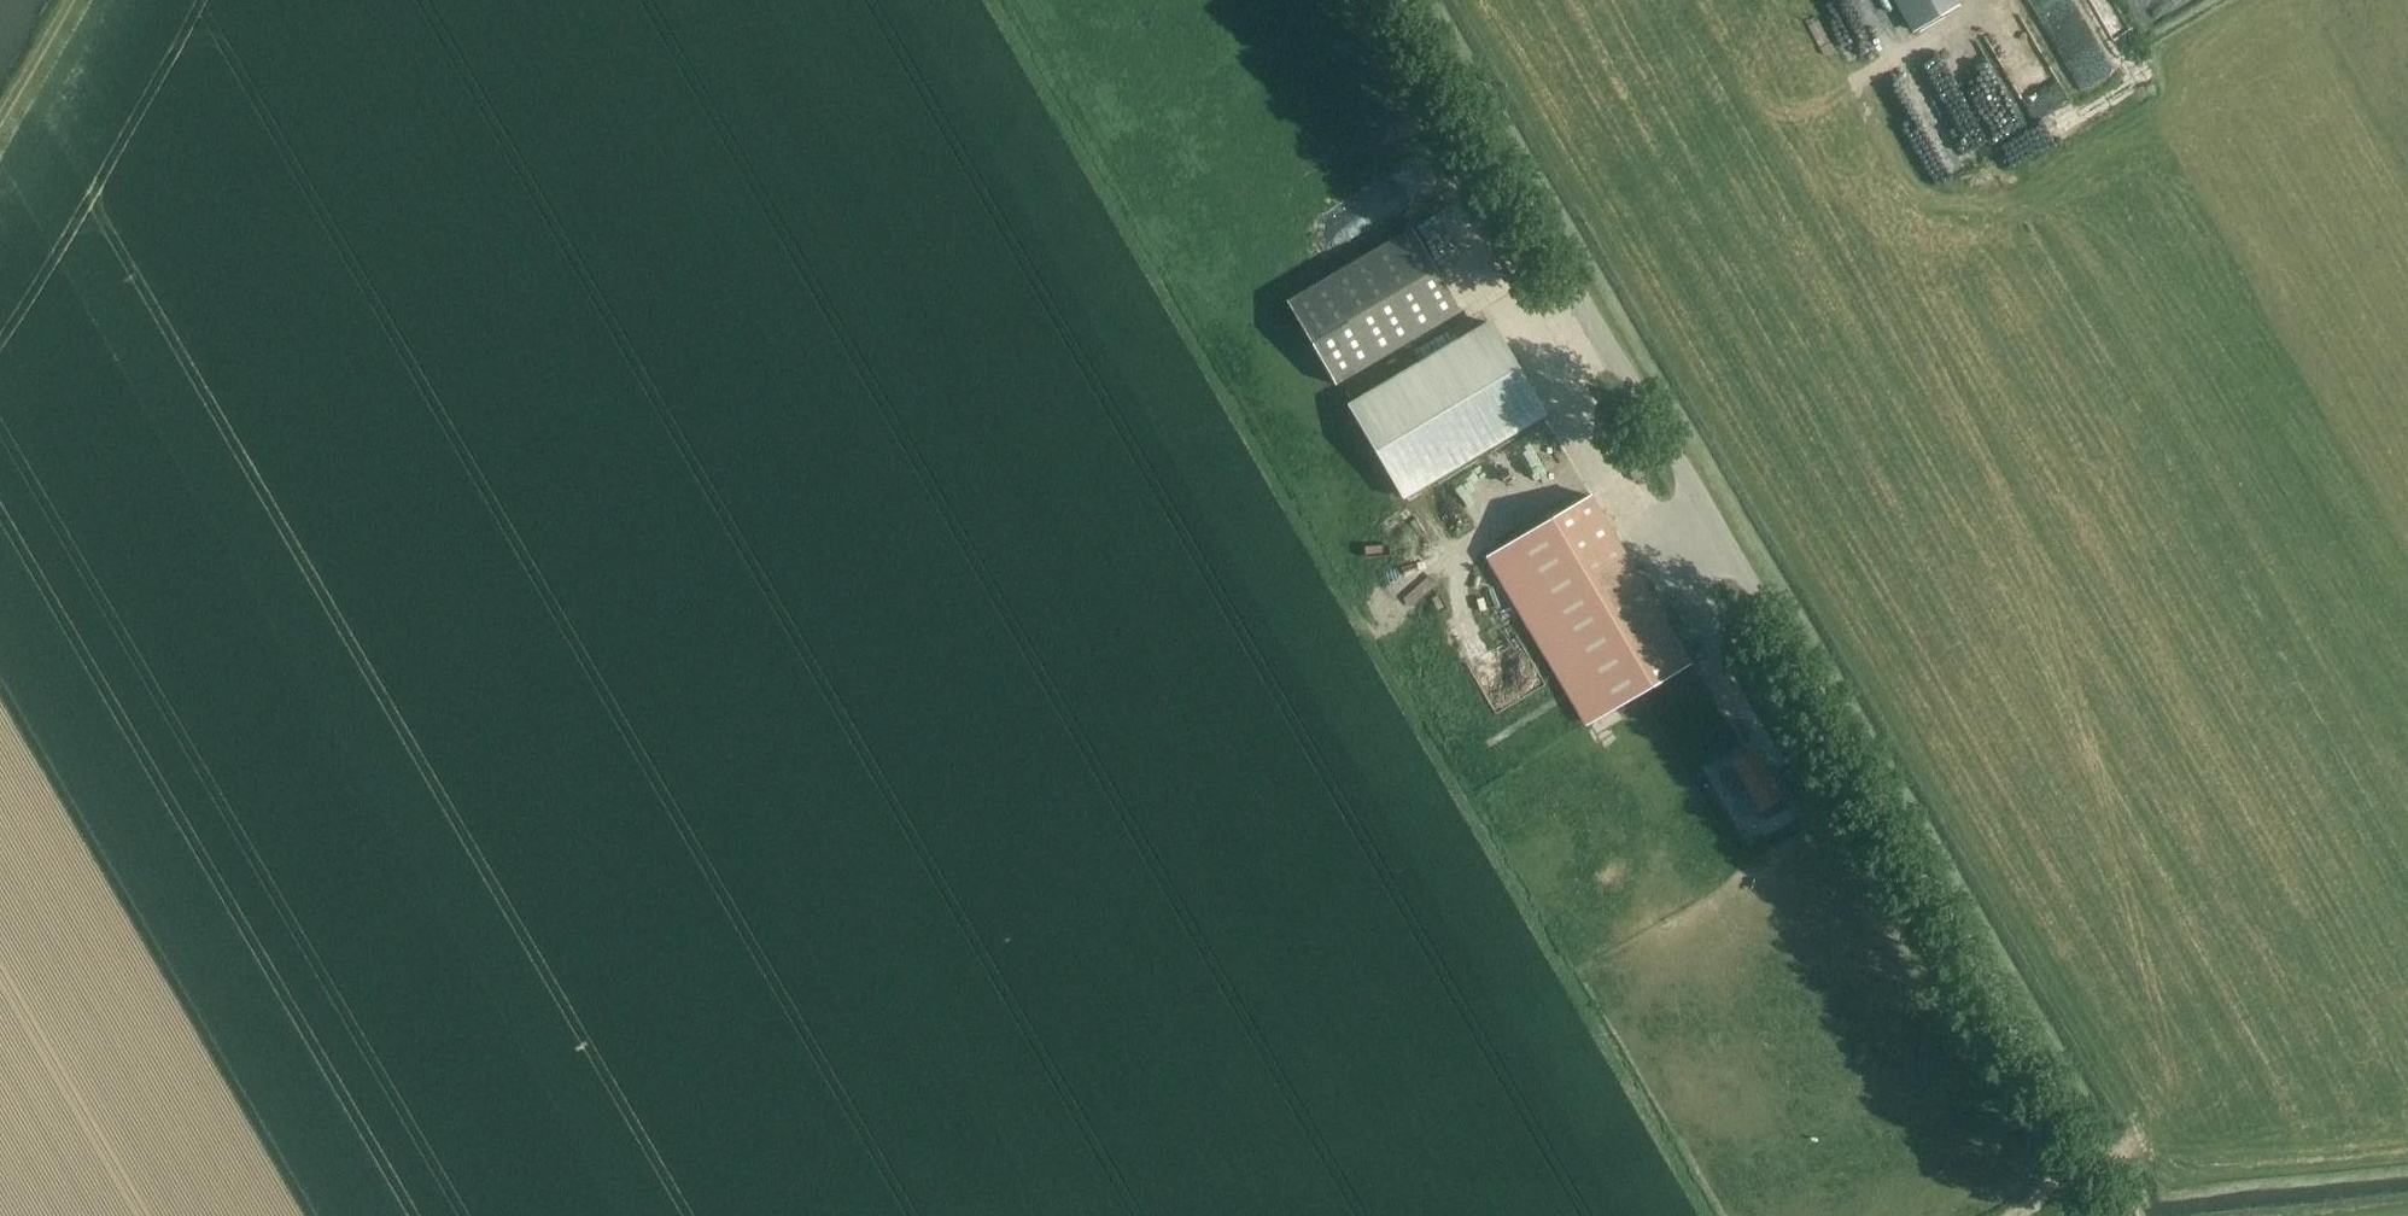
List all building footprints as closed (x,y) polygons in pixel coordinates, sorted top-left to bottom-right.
[(1915,33),(1960,6),(1957,0),(1896,0),(1915,33)] [(1337,384),(1462,310),(1413,227),(1288,300),(1337,384)] [(1404,497),(1542,416),(1488,323),(1349,405),(1404,497)] [(1588,496),(1489,555),(1512,594),(1479,614),(1484,624),(1518,604),(1589,723),(1688,665),(1588,496)] [(1730,764),(1739,780),(1734,782),(1737,788),(1742,785),(1757,810),(1780,796),(1753,751),(1730,764)]
